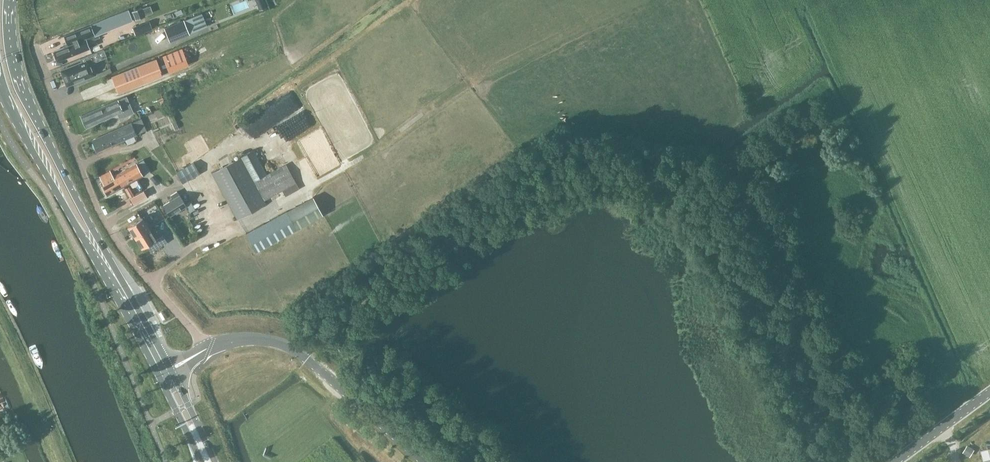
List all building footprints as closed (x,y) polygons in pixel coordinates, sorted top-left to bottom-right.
[(259,9),(267,5),(265,0),(256,0),(259,9)] [(145,16),(142,7),(132,11),(135,20),(145,16)] [(68,42),(69,45),(72,44),(71,41),(93,33),(94,32),(95,35),(98,34),(131,20),(127,11),(91,26),(64,36),(65,38),(67,43),(68,42)] [(202,13),(184,20),(184,18),(163,27),(170,41),(190,33),(207,26),(202,13)] [(99,37),(98,34),(95,35),(94,32),(93,33),(71,41),(72,44),(69,45),(53,51),(57,61),(98,45),(95,38),(99,37)] [(92,53),(87,55),(80,58),(81,62),(61,70),(61,71),(67,86),(87,78),(87,76),(91,74),(86,61),(94,58),(92,53)] [(111,76),(117,92),(160,75),(154,59),(111,76)] [(86,127),(117,113),(120,118),(133,112),(131,107),(130,105),(126,96),(81,116),(86,127)] [(142,118),(131,123),(136,134),(147,129),(142,118)] [(136,134),(131,123),(123,126),(109,133),(92,140),(97,151),(110,146),(136,134)] [(266,175),(252,150),(212,171),(238,220),(267,204),(265,200),(282,191),(285,196),(299,189),(286,165),(266,175)] [(131,166),(115,175),(122,187),(137,178),(150,171),(143,160),(131,166)] [(177,173),(182,182),(199,172),(194,164),(177,173)] [(122,187),(115,175),(114,176),(110,171),(100,176),(103,182),(101,183),(107,195),(122,187)] [(186,205),(185,203),(177,191),(170,195),(167,197),(170,201),(163,205),(169,215),(185,205),(186,205)] [(313,196),(286,211),(245,234),(255,252),(296,229),(323,214),(313,196)] [(189,200),(185,203),(186,205),(185,205),(189,212),(194,208),(189,200)] [(128,226),(135,237),(148,228),(141,217),(128,226)] [(148,228),(135,237),(142,248),(155,239),(148,228)] [(974,448),(967,443),(963,451),(970,455),(974,448)]
